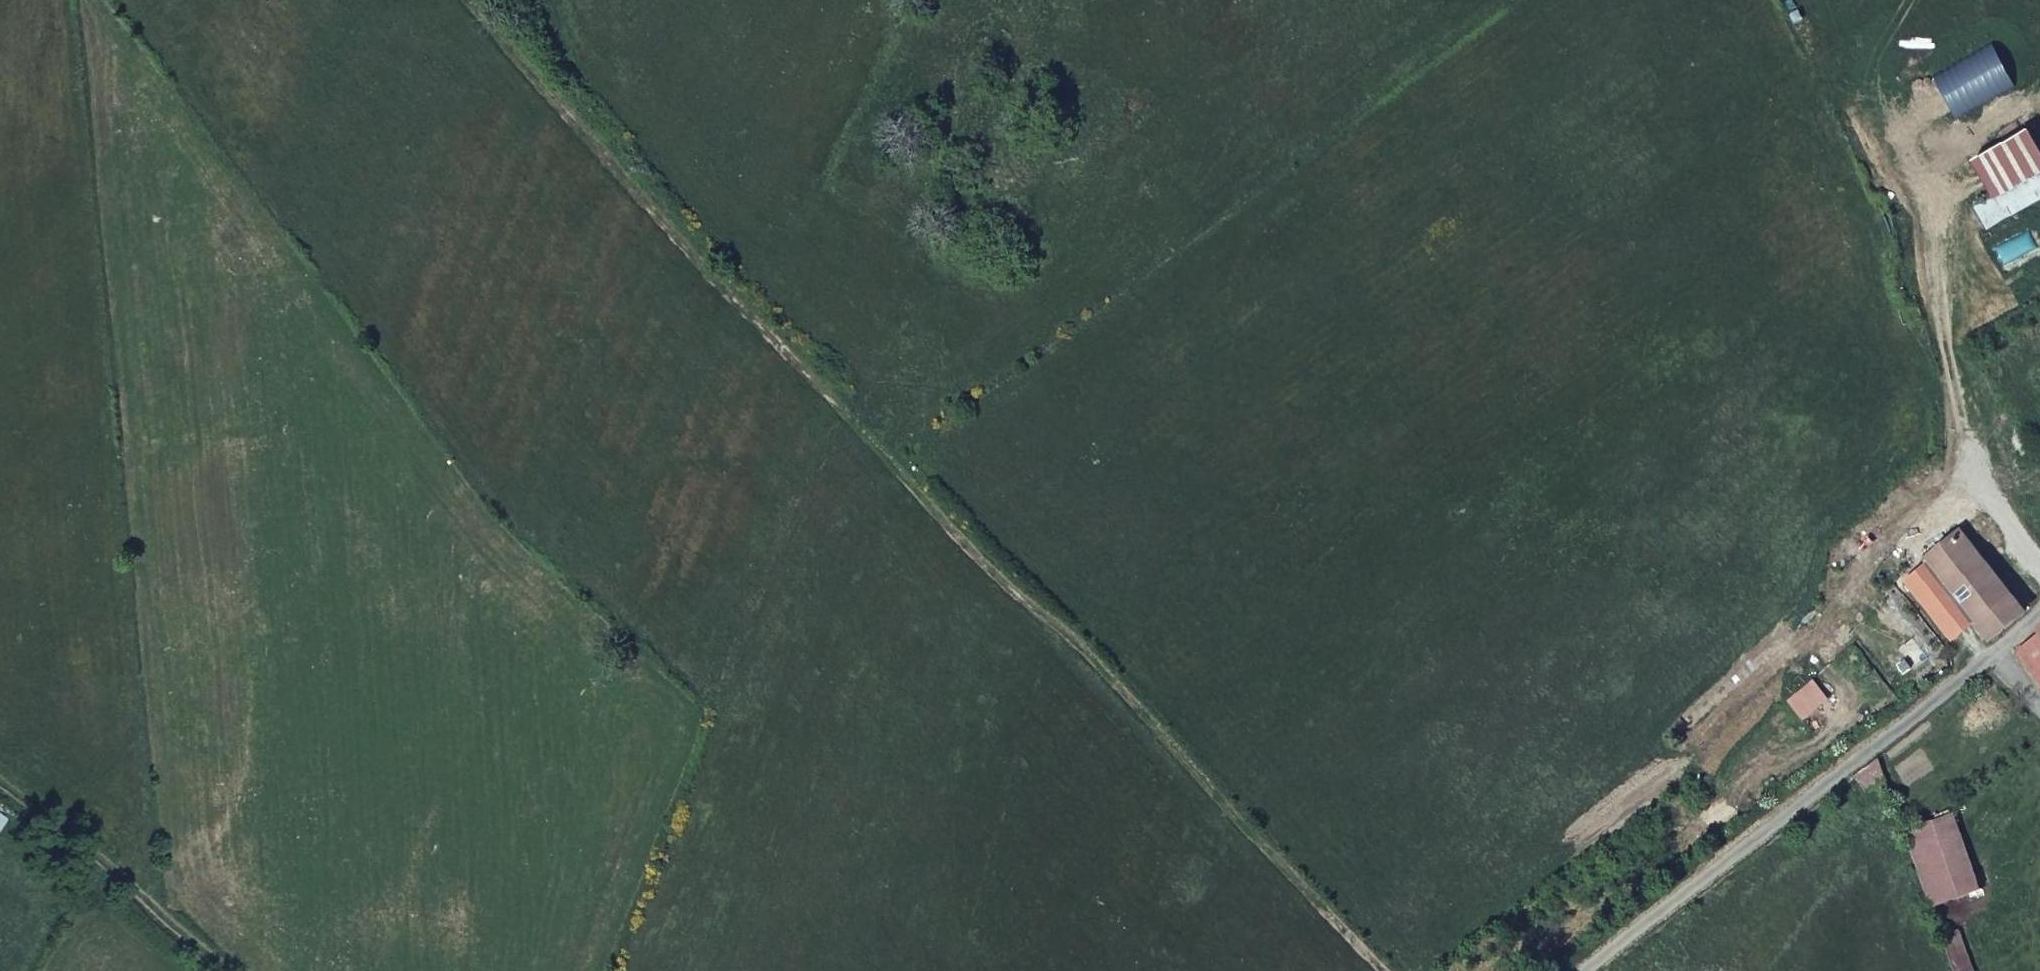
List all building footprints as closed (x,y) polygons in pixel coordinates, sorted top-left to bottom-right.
[(2028,128),(1972,159),(1992,195),(1974,205),(1984,224),(2039,195),(2039,151),(2028,128)] [(1960,528),(1924,556),(1926,558),(1972,617),(1987,636),(2024,608),(1960,528)] [(1972,617),(1926,558),(1902,577),(1948,636),(1972,617)] [(2013,647),(2039,684),(2039,634),(2036,628),(2013,647)] [(1978,887),(1955,825),(1906,841),(1929,904),(1978,887)] [(1952,970),(1972,970),(1956,928),(1939,933),(1952,970)]
